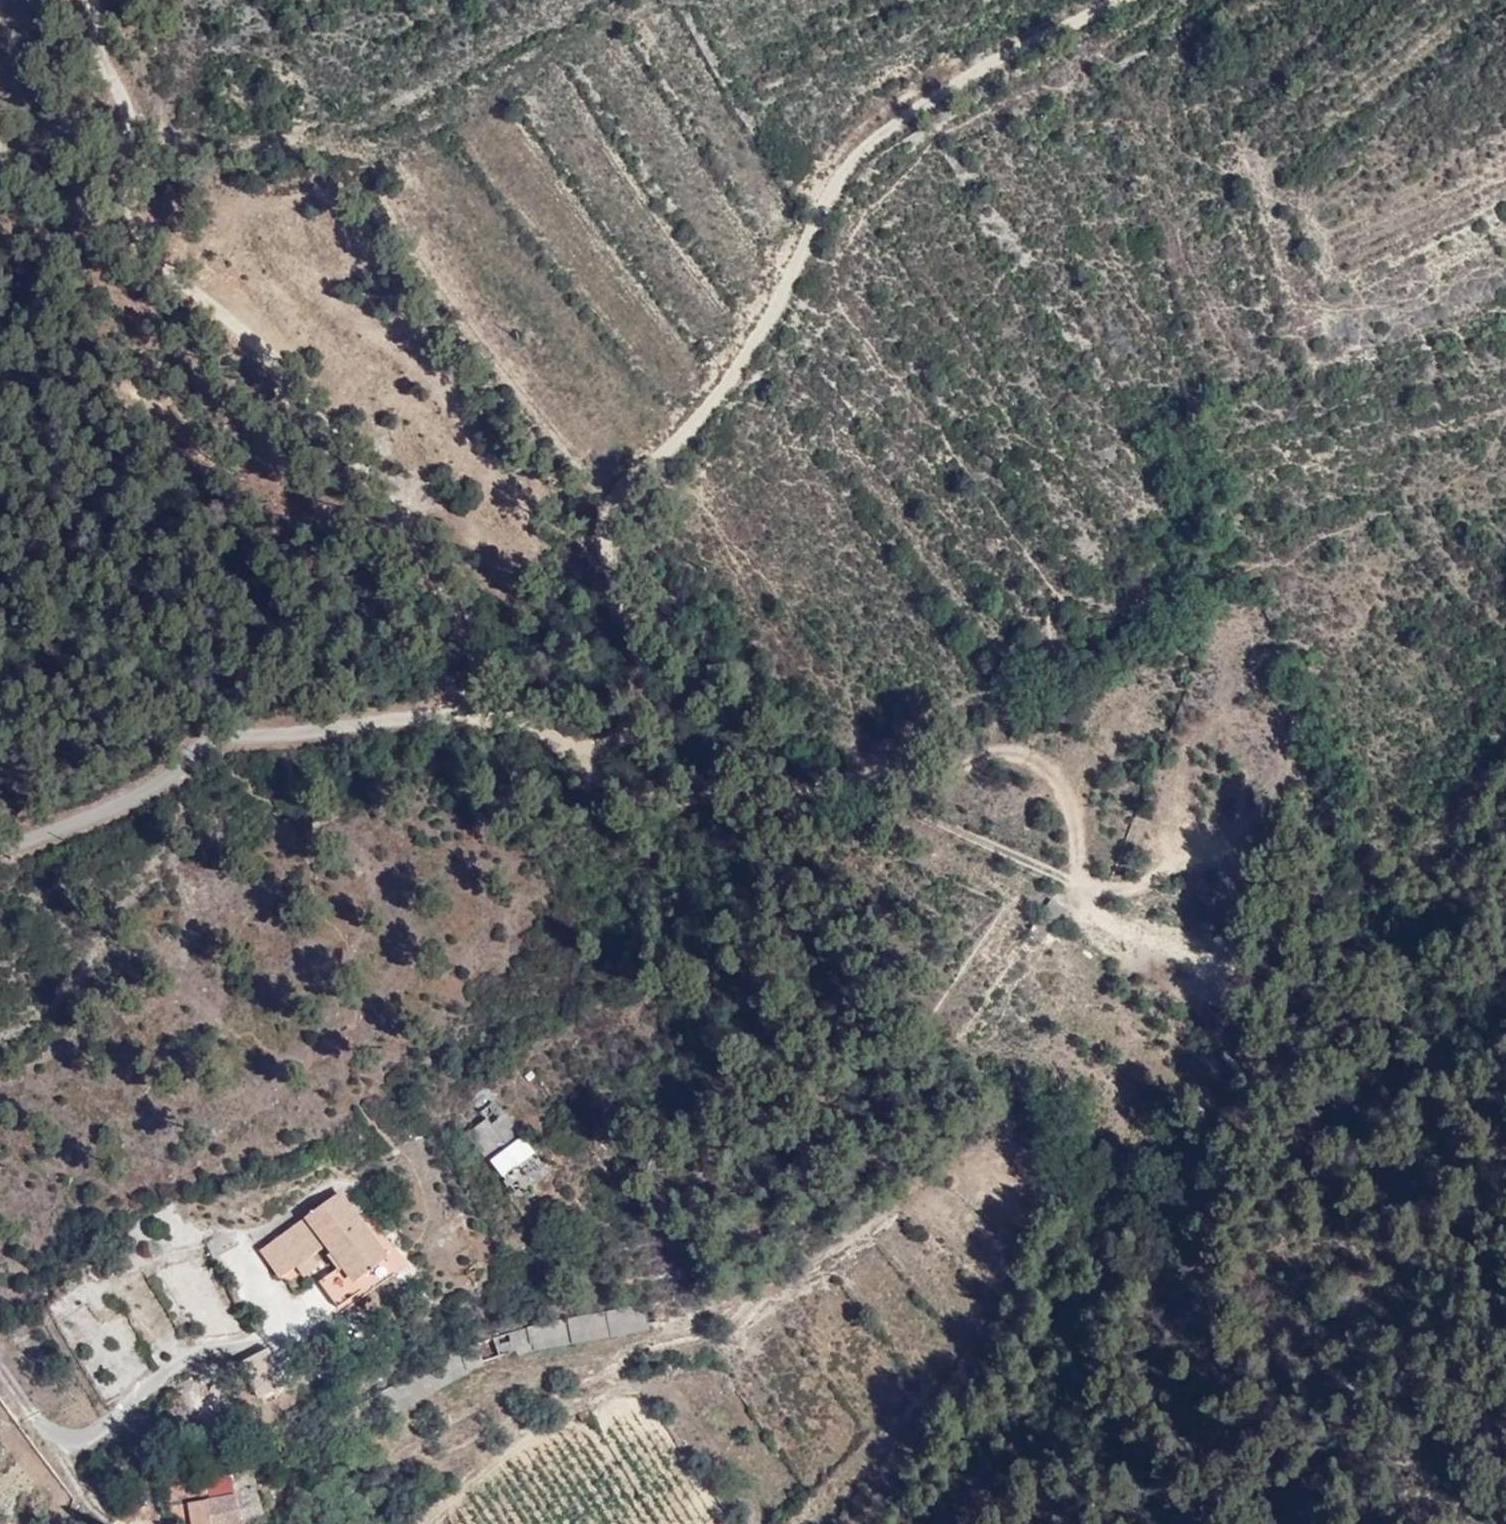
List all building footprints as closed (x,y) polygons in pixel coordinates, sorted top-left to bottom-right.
[(485,1073),(464,1087),(476,1108),(460,1117),(502,1184),(514,1176),(517,1181),(540,1167),(485,1073)] [(317,1239),(322,1246),(330,1257),(349,1283),(385,1257),(339,1195),(312,1215),(303,1221),(263,1251),(282,1276),(294,1267),(289,1260),(317,1239)] [(322,1246),(317,1239),(289,1260),(294,1267),(302,1278),(318,1266),(310,1255),(322,1246)] [(447,1359),(380,1396),(390,1417),(468,1374),(483,1366),(525,1349),(551,1341),(647,1319),(643,1301),(523,1329),(447,1359)] [(282,1386),(266,1352),(240,1365),(256,1398),(282,1386)] [(242,1483),(205,1492),(221,1499),(243,1485),(242,1483)] [(205,1492),(201,1493),(206,1515),(233,1509),(248,1494),(243,1485),(221,1499),(205,1492)] [(201,1493),(171,1499),(173,1510),(187,1508),(190,1523),(208,1523),(206,1515),(201,1493)] [(264,1515),(248,1494),(233,1509),(206,1515),(208,1523),(251,1523),(264,1515)]
